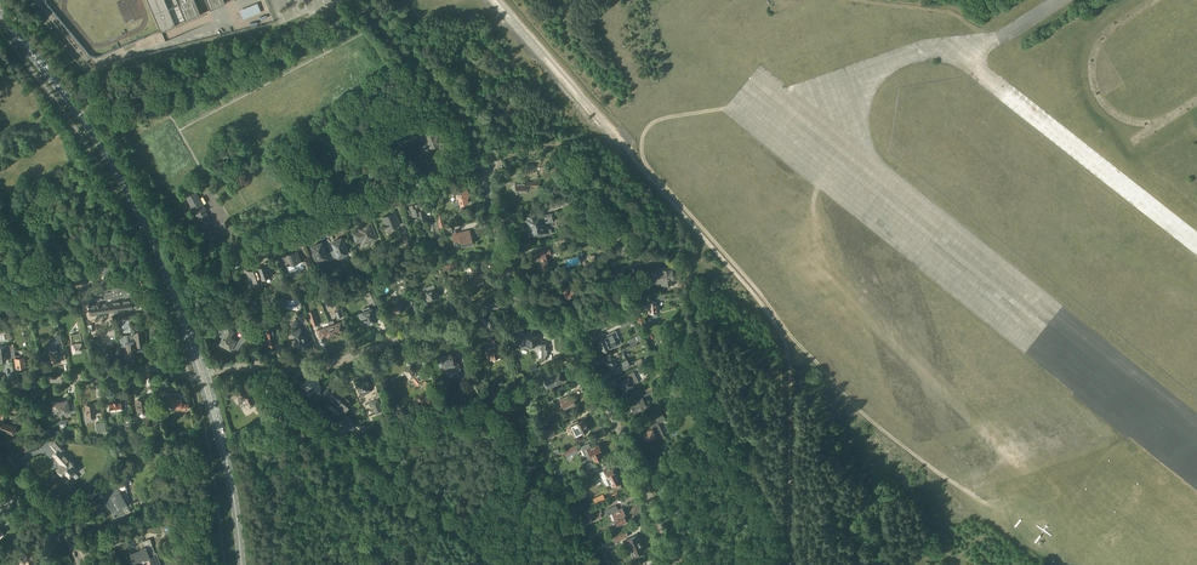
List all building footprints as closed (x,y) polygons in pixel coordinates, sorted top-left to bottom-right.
[(160,30),(200,14),(195,0),(148,0),(160,30)] [(210,9),(225,3),(224,0),(206,0),(210,9)] [(244,19),(255,15),(252,8),(241,12),(244,19)] [(397,142),(403,139),(398,127),(392,129),(397,142)] [(438,135),(435,136),(432,128),(425,131),(429,142),(420,145),(421,148),(420,148),(421,149),(422,152),(429,149),(431,148),(439,145),(438,144),(441,143),(438,135)] [(540,186),(540,181),(532,181),(532,182),(516,183),(516,182),(515,182),(515,185),(514,186),(513,187),(513,188),(513,189),(514,190),(516,190),(516,191),(528,190),(528,186),(532,186),(533,187),(540,186)] [(212,223),(205,211),(206,210),(191,184),(182,189),(197,215),(198,215),(205,227),(212,223)] [(560,189),(563,198),(569,196),(567,187),(560,189)] [(467,189),(457,192),(458,197),(456,197),(456,198),(456,200),(458,201),(461,200),(462,205),(467,203),(466,198),(469,197),(467,189)] [(420,217),(419,217),(420,221),(428,220),(425,206),(420,207),(419,203),(410,205),(413,217),(419,216),(420,217)] [(434,207),(439,227),(446,226),(441,206),(434,207)] [(388,229),(400,224),(395,212),(383,217),(386,225),(385,225),(386,227),(386,226),(388,229)] [(527,229),(529,235),(537,233),(538,234),(542,233),(542,232),(543,232),(543,231),(548,229),(546,224),(555,221),(553,214),(544,216),(544,214),(538,215),(537,214),(527,217),(527,218),(525,219),(526,225),(525,226),(526,229),(527,229)] [(441,236),(437,221),(428,223),(430,230),(432,230),(434,237),(441,236)] [(364,244),(377,238),(370,222),(357,227),(358,230),(352,232),(356,242),(362,240),(364,244)] [(582,233),(590,231),(588,223),(580,225),(582,233)] [(470,232),(453,235),(454,241),(461,240),(462,245),(466,244),(466,245),(467,245),(467,244),(474,243),(473,237),(471,237),(470,232)] [(402,236),(405,246),(414,243),(411,234),(402,236)] [(334,259),(337,258),(339,257),(338,257),(348,253),(345,247),(347,247),(345,242),(345,243),(344,243),(341,238),(334,241),(335,243),(333,244),(335,249),(330,251),(334,259)] [(327,257),(329,261),(334,259),(330,251),(326,253),(322,244),(320,245),(319,243),(312,246),(314,252),(313,252),(312,252),(314,257),(315,257),(314,256),(316,256),(318,261),(327,257)] [(607,253),(609,260),(630,251),(627,244),(607,253)] [(549,269),(546,256),(551,254),(550,249),(540,251),(541,253),(533,255),(535,263),(538,262),(541,271),(549,269)] [(388,258),(385,250),(378,252),(381,260),(388,258)] [(289,261),(291,265),(287,266),(289,272),(299,268),(300,270),(305,268),(306,271),(313,269),(309,259),(301,261),(299,255),(297,251),(284,256),(287,262),(289,261)] [(648,260),(655,258),(653,252),(645,254),(646,259),(648,258),(648,260)] [(258,267),(262,279),(273,275),(268,261),(264,262),(265,265),(258,267)] [(457,262),(442,266),(443,271),(458,267),(457,262)] [(479,284),(484,283),(478,265),(466,269),(468,277),(464,279),(467,286),(478,283),(479,284)] [(607,272),(604,266),(597,268),(599,275),(607,272)] [(257,281),(262,279),(258,267),(250,270),(249,268),(245,269),(248,277),(252,276),(254,282),(251,283),(253,288),(258,286),(257,281)] [(660,270),(653,271),(655,283),(661,282),(662,285),(673,284),(671,268),(660,269),(660,270)] [(569,298),(579,289),(571,279),(568,282),(571,285),(563,292),(569,298)] [(434,285),(426,287),(428,291),(425,292),(428,300),(438,297),(434,285)] [(362,288),(364,295),(368,294),(369,295),(374,294),(371,286),(362,288)] [(120,304),(128,303),(125,287),(118,288),(118,287),(110,288),(110,289),(88,292),(91,309),(120,305),(120,304)] [(395,312),(406,308),(402,297),(391,301),(395,312)] [(657,304),(656,300),(648,301),(648,302),(643,302),(644,306),(648,306),(649,311),(657,310),(657,306),(659,306),(659,304),(657,304)] [(370,310),(369,306),(363,308),(364,312),(359,313),(361,319),(364,318),(364,319),(365,319),(368,325),(372,323),(371,322),(376,320),(372,309),(370,310)] [(335,311),(337,315),(337,318),(343,316),(341,310),(342,310),(341,307),(336,308),(337,310),(335,311)] [(211,319),(221,316),(219,309),(209,311),(211,319)] [(318,324),(314,310),(308,312),(313,326),(318,324)] [(81,352),(81,351),(82,350),(83,349),(83,345),(82,342),(89,341),(83,317),(77,318),(80,333),(71,334),(72,343),(72,345),(73,350),(75,351),(76,351),(76,352),(81,352)] [(588,323),(592,330),(594,329),(594,330),(595,329),(596,328),(598,332),(607,327),(603,318),(597,322),(596,321),(592,322),(592,321),(588,323)] [(342,321),(336,323),(335,324),(334,320),(328,322),(330,325),(333,336),(337,335),(337,333),(340,332),(340,330),(344,328),(342,321)] [(53,342),(54,345),(57,344),(57,345),(62,344),(60,333),(58,323),(53,324),(57,334),(58,341),(53,342)] [(226,326),(223,324),(219,331),(223,332),(221,336),(223,337),(220,342),(227,346),(226,346),(230,348),(236,351),(241,343),(236,340),(236,339),(231,336),(229,335),(232,329),(226,326)] [(276,344),(273,331),(273,329),(272,325),(265,326),(268,346),(276,344)] [(329,337),(333,336),(330,325),(318,329),(320,336),(324,334),(325,337),(329,336),(329,337)] [(294,335),(296,340),(292,341),(294,347),(298,346),(309,342),(307,336),(304,337),(304,336),(303,336),(300,327),(294,329),(296,335),(294,335)] [(628,345),(642,337),(637,327),(635,328),(638,335),(626,341),(628,345)] [(138,341),(139,346),(145,345),(143,329),(134,330),(135,341),(138,341)] [(127,334),(119,335),(120,338),(124,337),(125,343),(121,343),(121,346),(127,346),(128,352),(136,351),(136,346),(139,346),(138,341),(135,341),(128,342),(127,334)] [(533,349),(533,345),(537,345),(537,337),(540,337),(540,336),(525,336),(525,340),(521,340),(520,348),(533,349)] [(597,341),(600,346),(614,339),(612,336),(609,338),(608,336),(597,341)] [(614,339),(600,346),(602,351),(614,345),(615,347),(622,344),(619,337),(614,339)] [(642,337),(628,345),(630,349),(638,345),(636,342),(641,340),(640,339),(643,338),(642,337)] [(489,359),(500,355),(499,350),(500,350),(498,346),(499,345),(497,338),(492,340),(495,347),(487,349),(488,353),(487,354),(489,359)] [(59,360),(57,345),(57,344),(54,345),(53,345),(54,350),(50,351),(51,361),(59,360)] [(11,347),(10,345),(6,345),(6,346),(0,346),(0,360),(6,360),(5,358),(12,357),(11,347)] [(14,347),(11,347),(12,357),(15,356),(17,367),(26,366),(26,365),(30,364),(29,358),(25,359),(25,354),(15,355),(14,347)] [(627,358),(624,351),(618,354),(619,356),(607,362),(610,367),(627,358)] [(453,360),(451,355),(440,358),(444,368),(451,366),(453,372),(457,371),(454,360),(453,360)] [(610,367),(612,372),(616,370),(617,372),(630,366),(627,358),(610,367)] [(412,378),(414,381),(418,385),(422,382),(422,381),(426,377),(421,370),(422,370),(420,367),(417,370),(416,369),(415,370),(411,364),(410,363),(408,363),(407,364),(407,366),(407,367),(403,370),(410,379),(412,378)] [(536,363),(529,367),(531,372),(539,369),(536,363)] [(640,373),(647,370),(644,363),(637,366),(640,373)] [(560,383),(564,381),(563,381),(564,380),(559,370),(542,378),(547,388),(560,382),(560,383)] [(370,384),(368,379),(369,379),(368,378),(356,383),(362,396),(362,395),(369,392),(369,393),(370,393),(367,386),(371,385),(371,384),(370,384)] [(507,386),(516,382),(514,378),(505,382),(507,386)] [(630,381),(628,378),(619,383),(623,390),(623,389),(625,393),(630,391),(628,387),(632,385),(634,384),(632,380),(630,381)] [(482,391),(478,382),(473,383),(476,393),(482,391)] [(334,388),(330,385),(324,393),(328,395),(327,397),(338,405),(345,411),(353,401),(346,395),(335,387),(334,388)] [(242,386),(236,390),(234,391),(237,396),(235,398),(238,402),(245,398),(251,407),(257,403),(255,399),(252,401),(247,392),(245,393),(242,386)] [(651,388),(642,392),(644,396),(653,392),(651,388)] [(172,404),(172,406),(182,406),(182,409),(182,408),(188,408),(188,409),(189,409),(189,401),(188,401),(188,402),(182,402),(182,399),(178,399),(178,397),(170,397),(170,396),(170,404),(172,404)] [(568,398),(568,396),(560,399),(565,409),(575,404),(574,402),(574,401),(573,399),(572,398),(571,396),(568,398)] [(544,405),(553,401),(551,397),(542,401),(544,405)] [(633,412),(646,407),(642,397),(637,399),(638,400),(629,404),(633,412)] [(145,398),(142,398),(141,398),(139,398),(139,399),(138,399),(139,410),(143,410),(143,412),(146,412),(147,418),(151,417),(150,416),(151,416),(151,412),(151,410),(150,410),(150,409),(147,410),(147,409),(145,398)] [(371,402),(376,414),(383,411),(378,399),(371,402)] [(55,412),(62,411),(60,400),(55,401),(55,402),(53,402),(54,407),(52,407),(52,412),(55,412)] [(60,400),(62,411),(69,411),(69,412),(73,412),(72,403),(68,404),(68,400),(66,400),(60,400)] [(111,403),(106,404),(107,411),(111,411),(111,413),(115,413),(115,412),(115,411),(115,410),(120,409),(123,409),(122,406),(123,405),(123,404),(122,404),(122,401),(121,401),(120,401),(118,401),(117,402),(111,402),(111,403)] [(30,406),(32,412),(39,410),(37,403),(30,406)] [(95,403),(85,404),(87,417),(91,416),(92,418),(95,418),(95,416),(97,416),(95,403)] [(2,411),(0,417),(0,429),(14,434),(17,426),(4,422),(7,413),(2,411)] [(655,415),(659,422),(664,420),(661,413),(655,415)] [(351,424),(343,418),(339,422),(345,427),(351,424)] [(575,436),(577,435),(583,432),(583,433),(585,432),(584,431),(588,430),(583,419),(579,421),(578,421),(578,422),(570,426),(575,436)] [(106,431),(105,422),(96,423),(97,432),(106,431)] [(659,426),(658,422),(653,425),(652,424),(649,426),(650,429),(642,432),(647,441),(658,436),(657,434),(662,431),(661,429),(661,428),(660,426),(659,426)] [(548,439),(556,434),(552,425),(543,429),(548,439)] [(591,457),(592,456),(594,460),(602,456),(600,452),(601,452),(600,450),(601,449),(600,447),(599,446),(598,444),(588,449),(587,447),(583,449),(586,455),(587,455),(588,457),(591,456),(591,457)] [(566,457),(579,451),(576,445),(563,451),(566,457)] [(68,477),(76,469),(73,465),(74,464),(59,448),(53,454),(63,465),(58,469),(63,475),(65,473),(68,477)] [(613,486),(620,483),(615,474),(616,473),(612,466),(599,473),(606,486),(612,483),(613,486)] [(112,511),(114,516),(115,516),(116,518),(126,513),(123,508),(128,505),(127,505),(130,503),(127,497),(129,496),(126,492),(128,491),(126,488),(127,487),(124,482),(103,493),(112,511)] [(612,514),(615,520),(614,520),(617,526),(619,525),(620,525),(622,524),(627,521),(624,516),(626,515),(622,508),(618,510),(616,505),(605,510),(607,516),(612,514)] [(599,509),(591,513),(593,516),(591,517),(593,521),(602,517),(600,514),(602,513),(599,509)] [(626,531),(614,537),(617,542),(629,536),(626,531)] [(638,535),(629,539),(634,552),(631,553),(634,559),(642,555),(641,552),(644,550),(644,549),(645,549),(643,545),(638,535)] [(131,553),(134,562),(135,562),(136,563),(149,558),(151,564),(161,564),(157,552),(155,553),(150,538),(140,542),(141,548),(140,548),(141,549),(138,550),(131,553)] [(31,550),(21,553),(25,564),(37,564),(36,563),(35,563),(31,550)]
